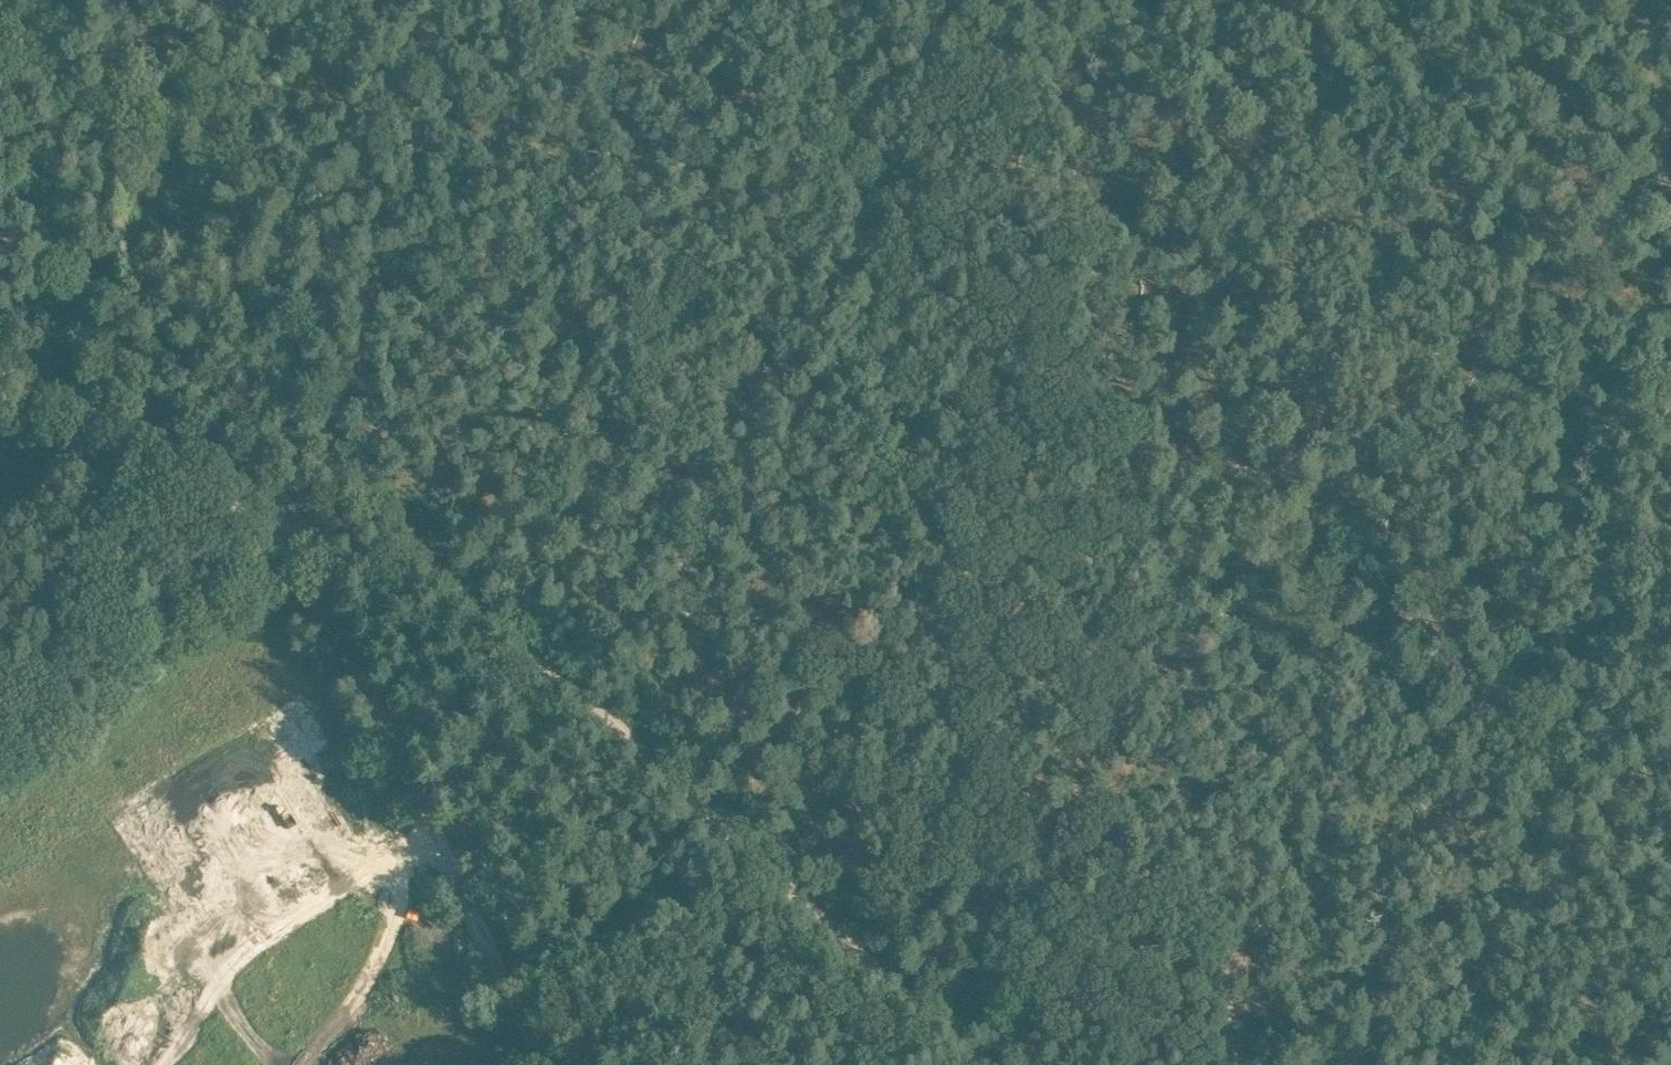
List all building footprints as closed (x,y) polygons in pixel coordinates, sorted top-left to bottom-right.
[(182,29),(167,28),(166,38),(181,39),(182,29)] [(522,819),(517,812),(513,815),(518,821),(522,819)] [(589,876),(582,866),(565,878),(573,888),(589,876)] [(574,915),(565,923),(568,927),(577,919),(574,915)]
